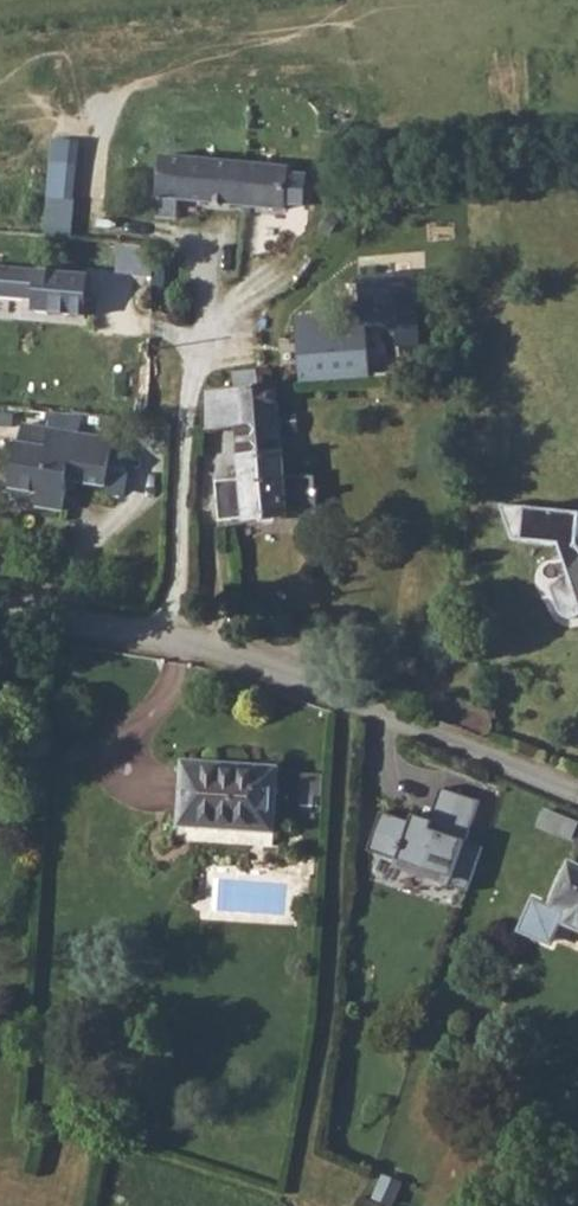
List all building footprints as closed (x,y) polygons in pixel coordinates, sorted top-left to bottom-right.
[(284,209),(287,169),(158,159),(153,219),(175,221),(176,201),(284,209)] [(44,235),(70,237),(75,164),(49,162),(44,235)] [(0,269),(0,297),(31,299),(30,311),(83,315),(86,275),(0,269)] [(371,377),(366,311),(294,316),(299,382),(371,377)] [(230,374),(231,389),(260,387),(259,372),(230,374)] [(202,391),(205,431),(238,428),(244,522),(286,519),(277,386),(260,387),(231,389),(202,391)] [(53,426),(81,427),(82,413),(53,413),(53,426)] [(102,489),(112,440),(21,422),(8,489),(35,495),(33,506),(60,511),(66,482),(102,489)] [(574,545),(577,514),(500,507),(497,539),(558,545),(567,572),(549,587),(558,613),(560,616),(563,618),(568,619),(572,618),(577,613),(577,550),(574,545)] [(277,768),(181,762),(178,828),(273,833),(277,768)] [(428,832),(463,845),(478,804),(443,791),(431,823),(428,832)] [(411,816),(408,824),(382,815),(368,855),(449,885),(463,845),(428,832),(431,823),(411,816)] [(577,931),(577,870),(565,864),(546,909),(530,903),(517,932),(547,944),(556,922),(577,931)]
